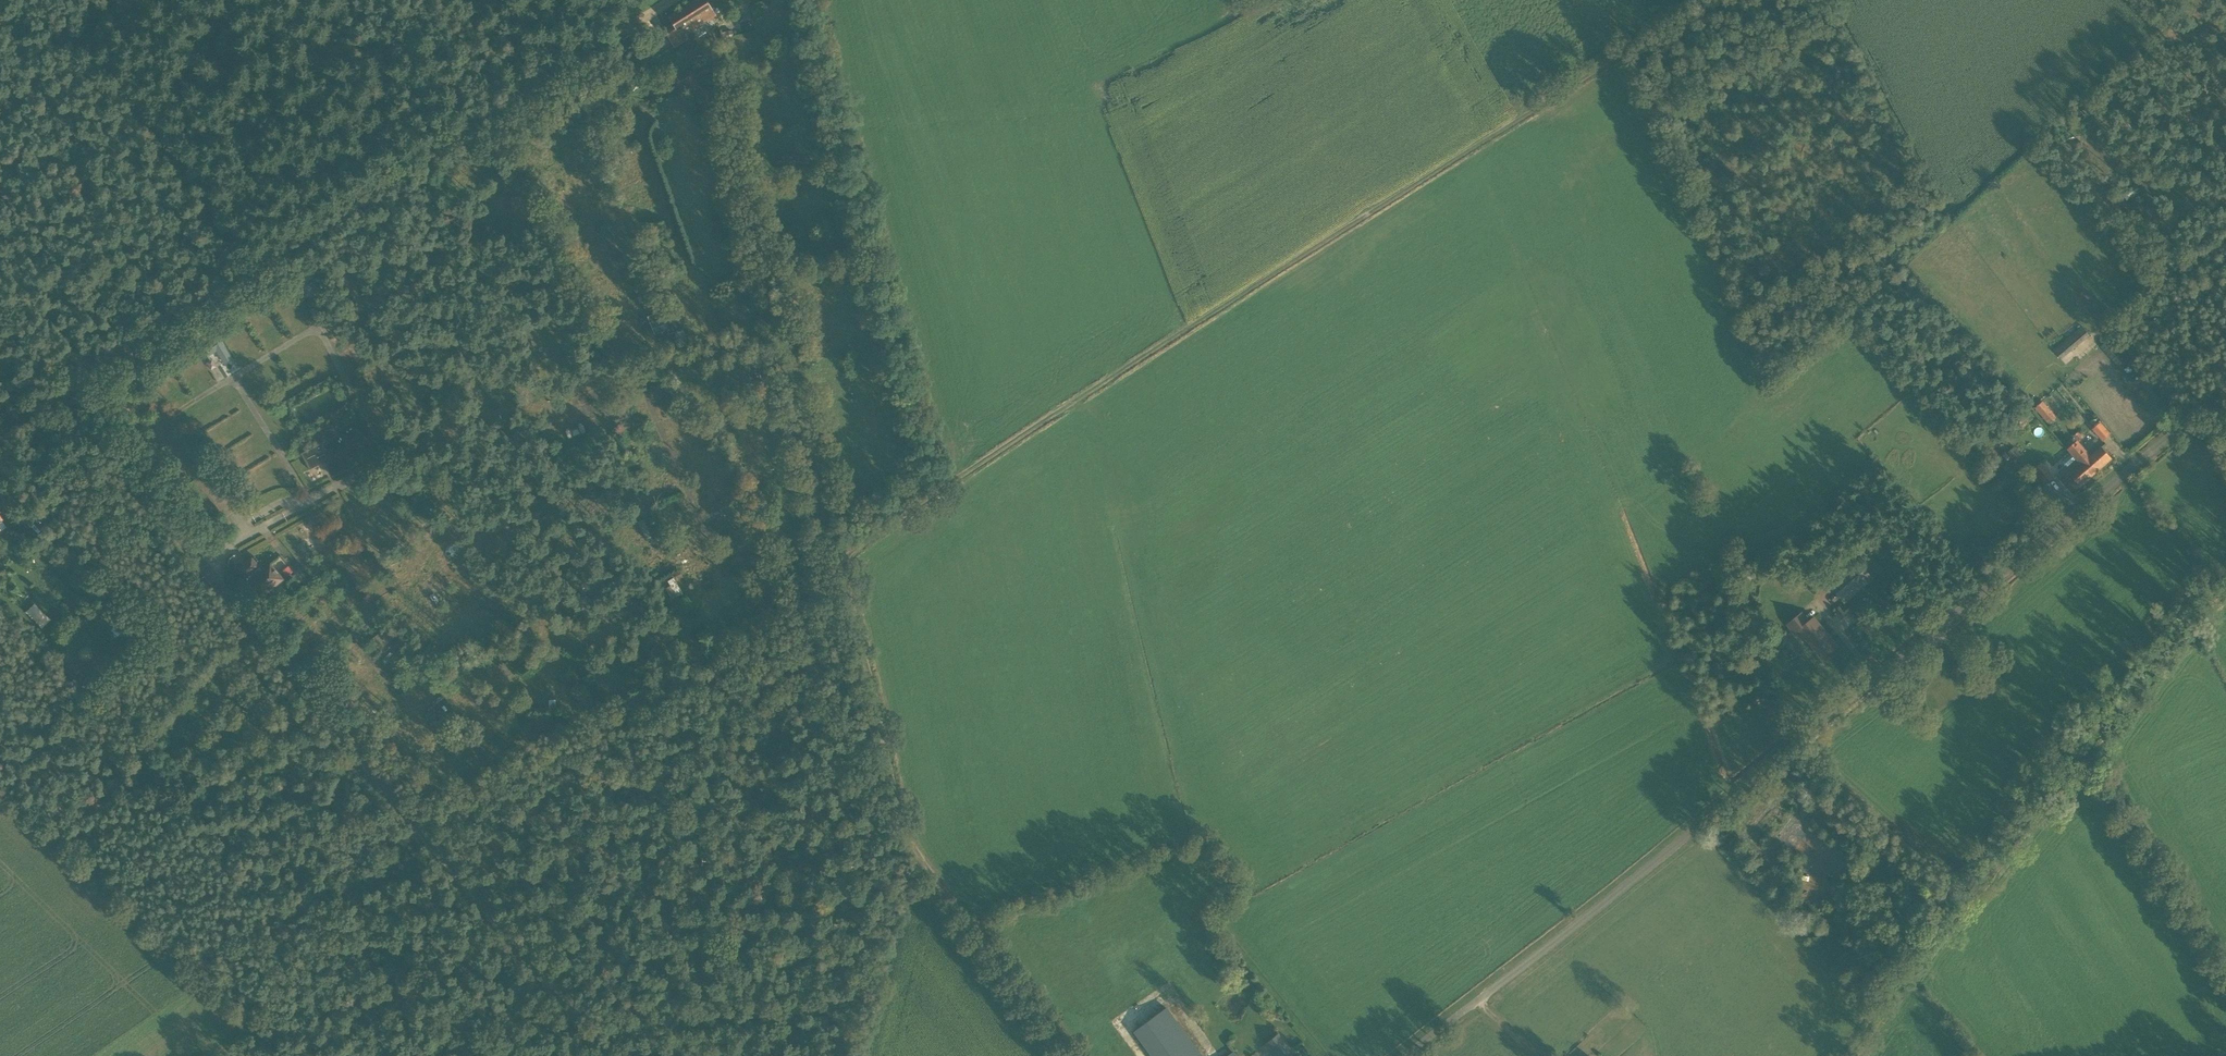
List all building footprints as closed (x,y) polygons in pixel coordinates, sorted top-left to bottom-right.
[(675,47),(688,39),(686,34),(716,15),(707,0),(695,0),(668,17),(672,23),(664,29),(675,47)] [(299,287),(304,296),(316,290),(312,281),(299,287)] [(655,289),(638,296),(643,309),(660,302),(655,289)] [(2061,359),(2090,335),(2082,326),(2053,349),(2061,359)] [(205,356),(216,350),(223,363),(232,358),(220,336),(200,347),(205,356)] [(2035,407),(2049,423),(2057,416),(2043,400),(2035,407)] [(325,461),(326,465),(331,474),(352,464),(347,456),(352,453),(349,447),(364,440),(354,420),(334,431),(336,435),(301,453),(310,469),(325,461)] [(2100,421),(2092,427),(2103,440),(2111,433),(2100,421)] [(566,430),(565,432),(568,438),(570,438),(572,437),(573,435),(580,433),(582,434),(585,432),(585,431),(583,425),(581,424),(578,425),(578,427),(571,429),(569,429),(566,430)] [(2083,436),(2079,430),(2073,435),(2078,440),(2083,436)] [(2076,459),(2073,462),(2088,478),(2111,459),(2100,446),(2090,455),(2077,440),(2067,448),(2076,459)] [(1990,445),(1978,455),(1981,459),(1988,454),(1992,458),(1997,454),(1990,445)] [(2015,446),(2007,453),(2014,461),(2022,454),(2015,446)] [(2055,476),(2042,461),(2033,468),(2046,483),(2055,476)] [(2073,462),(2059,474),(2072,490),(2079,484),(2080,485),(2088,478),(2073,462)] [(250,580),(247,582),(260,598),(283,579),(270,563),(262,570),(259,567),(259,566),(252,557),(239,568),(242,571),(241,572),(246,579),(248,577),(250,580)] [(1845,602),(1864,585),(1873,578),(1857,560),(1829,584),(1845,602)] [(287,566),(281,571),(285,576),(292,571),(287,566)] [(675,576),(667,579),(670,586),(666,587),(670,599),(682,595),(675,576)] [(1798,630),(1822,658),(1837,646),(1814,617),(1809,621),(1800,611),(1784,624),(1794,634),(1798,630)] [(383,647),(393,638),(383,627),(368,641),(373,646),(378,641),(383,647)] [(435,701),(439,707),(447,701),(444,695),(435,701)] [(735,937),(727,919),(716,923),(724,941),(735,937)] [(801,967),(799,960),(781,966),(783,973),(801,967)] [(1133,1031),(1152,1055),(1203,1055),(1167,1006),(1133,1031)] [(1276,1035),(1266,1042),(1278,1055),(1287,1049),(1276,1035)]
